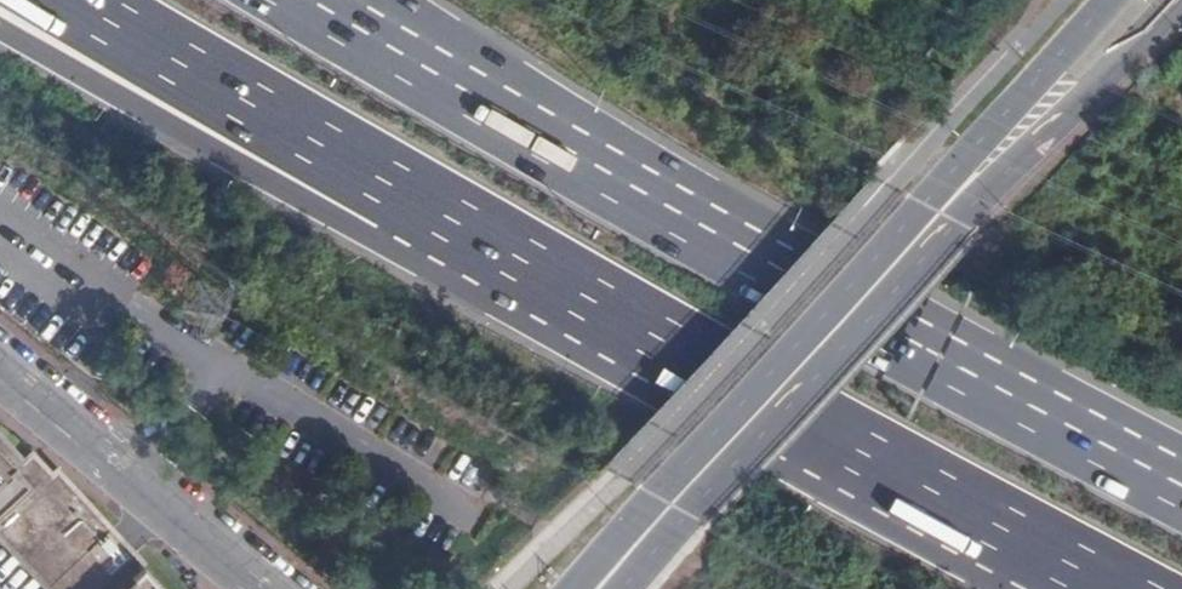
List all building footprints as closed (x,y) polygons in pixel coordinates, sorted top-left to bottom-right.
[(32,445),(18,458),(0,439),(0,539),(46,588),(165,588),(32,445)]
